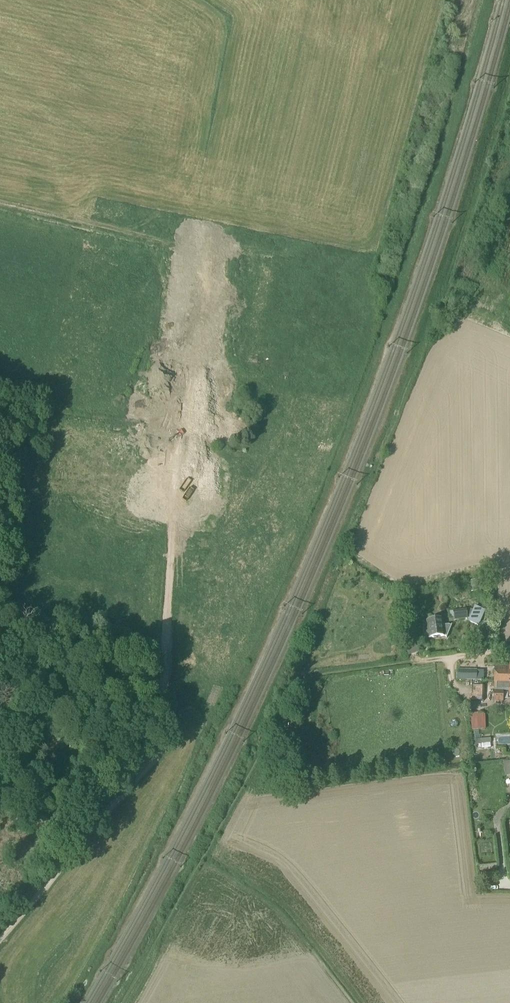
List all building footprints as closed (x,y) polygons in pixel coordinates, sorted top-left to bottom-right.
[(470,581),(472,592),(481,591),(479,580),(470,581)] [(452,611),(453,620),(466,618),(468,617),(469,618),(468,620),(477,624),(483,610),(474,606),(472,609),(470,609),(465,609),(452,611)] [(426,620),(428,638),(444,636),(446,637),(446,638),(451,624),(450,625),(448,624),(442,625),(441,618),(426,620)] [(509,665),(509,666),(494,666),(494,679),(509,680),(509,665)] [(476,681),(477,670),(457,670),(457,680),(476,681)] [(494,679),(493,702),(501,702),(502,691),(509,692),(509,682),(509,681),(509,680),(494,679)] [(471,685),(471,702),(480,702),(480,685),(471,685)] [(475,740),(475,744),(481,744),(482,749),(490,748),(489,742),(491,742),(491,738),(475,740)]
